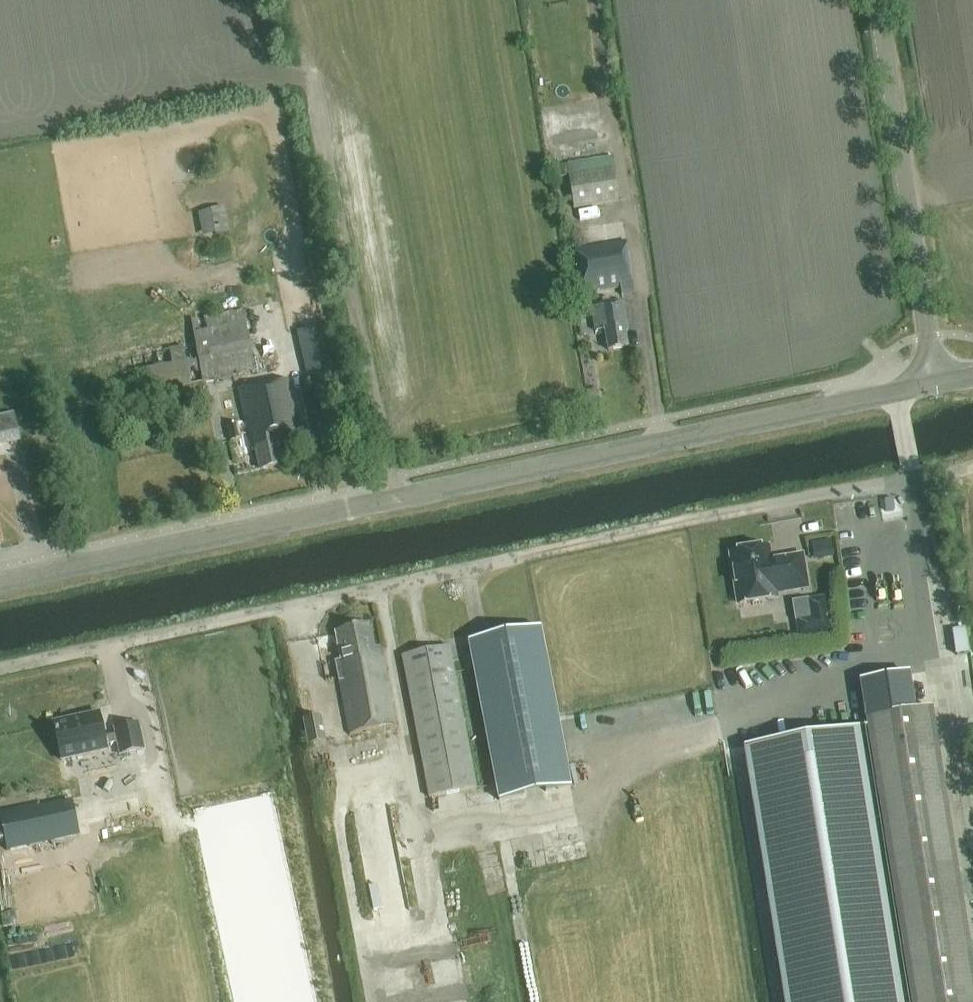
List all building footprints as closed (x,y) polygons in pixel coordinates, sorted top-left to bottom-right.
[(547,115),(552,144),(604,135),(603,132),(604,129),(603,125),(602,122),(601,119),(563,125),(561,113),(547,115)] [(568,177),(573,209),(618,201),(610,158),(551,168),(553,179),(568,177)] [(219,231),(232,230),(231,206),(218,207),(219,231)] [(626,241),(572,250),(580,295),(620,289),(621,296),(635,294),(626,241)] [(625,332),(628,331),(623,302),(591,308),(595,332),(605,330),(608,350),(627,347),(625,332)] [(118,359),(125,396),(255,373),(244,311),(191,321),(195,345),(118,359)] [(289,379),(258,385),(240,388),(238,388),(245,421),(227,424),(230,440),(242,438),(241,435),(249,434),(252,450),(256,450),(260,470),(283,465),(279,444),(301,440),(289,379)] [(0,416),(0,446),(20,441),(14,412),(0,416)] [(838,555),(838,537),(817,536),(817,554),(838,555)] [(810,589),(804,553),(772,558),(770,545),(727,552),(737,607),(779,600),(778,594),(810,589)] [(832,634),(826,596),(806,599),(809,617),(795,619),(798,639),(832,634)] [(348,734),(393,724),(380,655),(380,656),(378,646),(374,647),(368,625),(335,633),(337,643),(334,645),(335,653),(339,655),(340,661),(333,663),(348,734)] [(498,801),(571,787),(541,629),(469,643),(471,654),(462,655),(464,668),(472,666),(498,801)] [(953,655),(968,653),(965,629),(950,631),(953,655)] [(450,647),(402,656),(428,797),(477,788),(450,647)] [(785,1001),(972,1001),(972,970),(931,708),(901,713),(895,676),(861,681),(869,728),(744,747),(785,1001)] [(138,725),(114,730),(116,735),(104,738),(98,714),(53,723),(61,761),(107,751),(105,745),(117,742),(120,754),(143,749),(138,725)] [(326,742),(321,716),(303,720),(308,745),(326,742)] [(79,835),(72,801),(21,811),(28,846),(79,835)]
